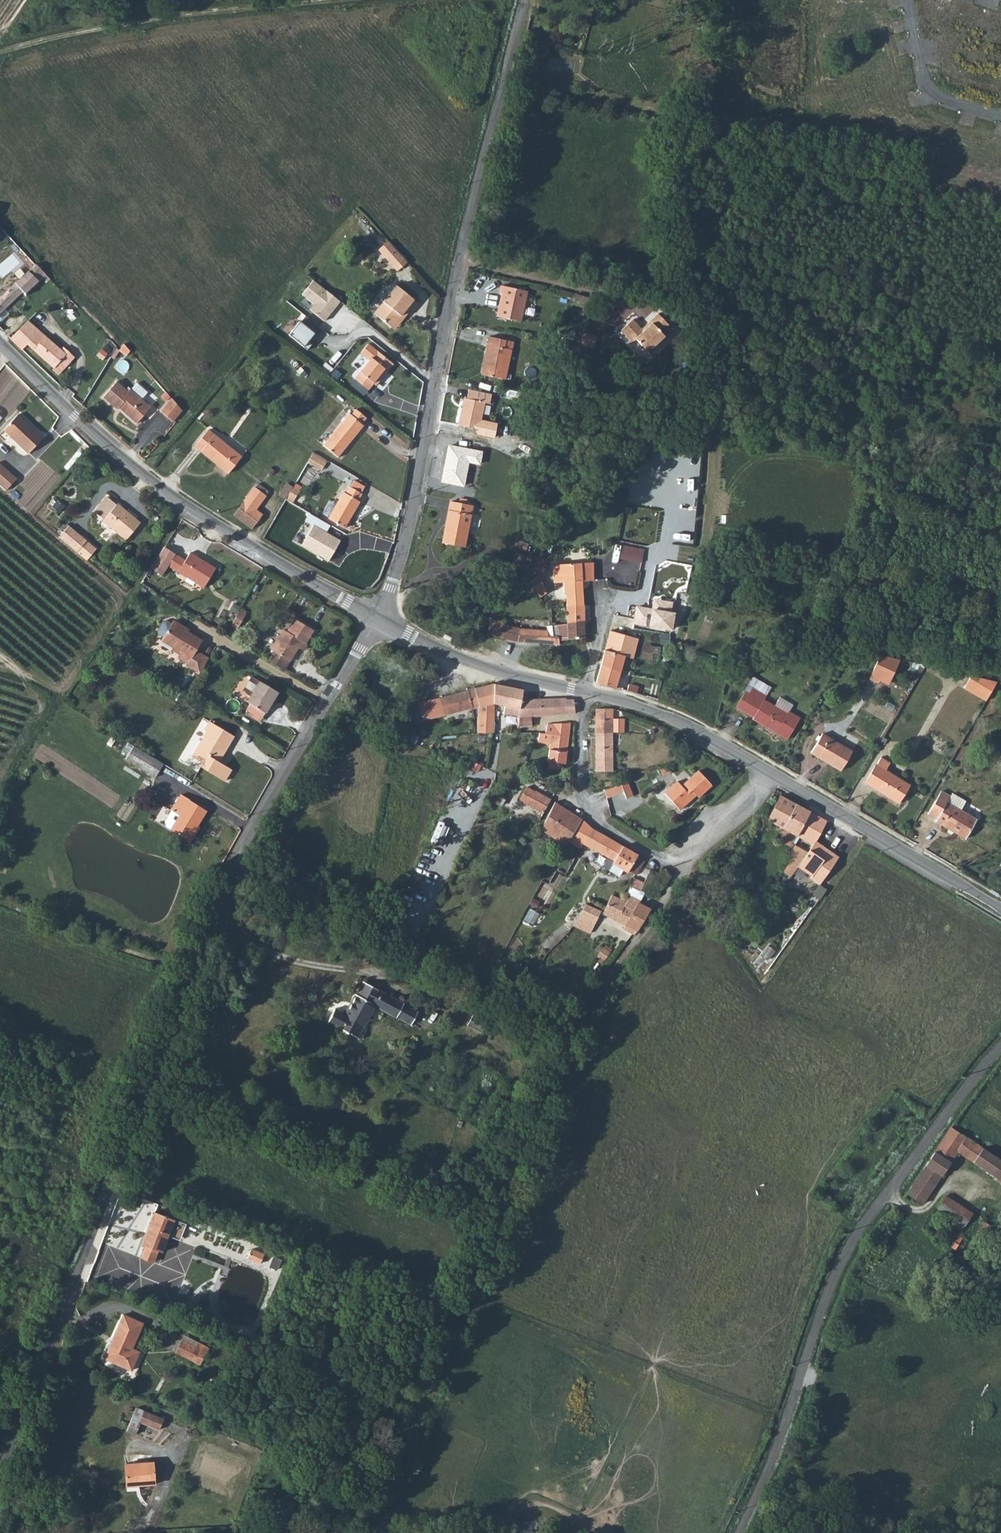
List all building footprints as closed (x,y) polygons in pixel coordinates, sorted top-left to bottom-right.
[(374,243),(383,253),(394,241),(385,232),(374,243)] [(383,253),(394,264),(405,252),(394,241),(383,253)] [(23,297),(26,299),(46,278),(35,266),(32,271),(1,302),(0,303),(0,320),(23,297)] [(309,276),(298,291),(311,300),(307,306),(322,317),(337,297),(309,276)] [(372,308),(391,322),(406,300),(411,304),(417,296),(394,279),(372,308)] [(497,317),(520,322),(526,292),(501,286),(499,293),(502,294),(497,317)] [(587,308),(589,299),(576,296),(574,305),(587,308)] [(302,312),(287,333),(307,346),(311,340),(307,337),(317,323),(302,312)] [(641,328),(632,320),(621,331),(631,342),(635,340),(647,352),(672,329),(657,314),(646,324),(648,327),(643,331),(641,328)] [(13,341),(24,353),(29,348),(61,379),(65,375),(68,377),(75,370),(69,365),(74,361),(64,351),(60,355),(29,324),(13,341)] [(596,335),(582,332),(580,346),(593,348),(596,335)] [(104,337),(99,341),(106,348),(111,344),(104,337)] [(379,370),(390,355),(367,338),(360,348),(369,354),(360,366),(362,367),(356,375),(369,385),(375,377),(378,380),(384,373),(379,370)] [(485,376),(505,381),(511,350),(504,349),(506,341),(488,338),(487,346),(490,347),(485,376)] [(480,375),(485,376),(490,347),(487,346),(480,375)] [(379,370),(384,373),(395,358),(390,355),(379,370)] [(99,406),(115,420),(117,418),(134,432),(148,414),(128,398),(126,400),(113,390),(99,406)] [(458,426),(478,430),(483,403),(489,404),(491,395),(468,391),(466,400),(464,399),(458,426)] [(170,403),(159,418),(171,427),(181,414),(170,403)] [(324,443),(340,454),(364,423),(362,421),(366,415),(355,407),(350,413),(348,411),(324,443)] [(24,455),(39,440),(15,416),(0,432),(0,434),(24,455)] [(229,474),(241,458),(241,457),(207,432),(195,449),(229,474)] [(483,450),(448,444),(441,482),(464,486),(468,463),(481,465),(483,450)] [(322,469),(328,459),(314,451),(308,461),(322,469)] [(5,491),(14,480),(0,468),(0,486),(5,491)] [(287,481),(280,493),(293,501),(300,489),(287,481)] [(327,515),(343,524),(357,497),(355,496),(359,488),(348,482),(343,490),(341,489),(327,515)] [(247,490),(256,496),(260,491),(251,485),(247,490)] [(66,486),(61,492),(67,497),(72,491),(66,486)] [(247,490),(246,490),(228,518),(247,530),(257,515),(249,510),(257,497),(256,496),(247,490)] [(103,519),(101,521),(127,541),(142,520),(116,502),(114,504),(104,497),(94,511),(103,519)] [(442,543),(464,548),(472,508),(450,503),(448,512),(449,513),(447,525),(445,525),(442,543)] [(329,522),(308,511),(304,518),(312,522),(301,543),(329,558),(340,537),(325,529),(329,522)] [(68,527),(60,537),(78,553),(86,542),(68,527)] [(643,561),(645,547),(622,543),(620,558),(643,561)] [(151,566),(157,570),(162,573),(167,565),(174,554),(175,552),(164,545),(151,566)] [(175,570),(200,585),(213,566),(188,550),(183,558),(175,570)] [(510,567),(526,573),(531,558),(516,553),(510,567)] [(167,565),(175,570),(183,558),(174,554),(167,565)] [(565,607),(583,605),(582,582),(592,581),(592,563),(552,566),(553,584),(562,583),(563,594),(565,594),(565,607)] [(145,576),(151,580),(157,570),(151,566),(145,576)] [(541,596),(549,591),(539,574),(531,579),(541,596)] [(531,587),(526,590),(531,598),(536,595),(531,587)] [(565,607),(566,624),(583,622),(583,607),(583,605),(565,607)] [(231,626),(236,629),(246,611),(240,608),(231,626)] [(615,617),(628,620),(634,621),(634,624),(671,629),(672,614),(629,608),(627,613),(617,609),(615,617)] [(486,635),(502,639),(505,626),(505,623),(490,620),(486,635)] [(502,639),(517,642),(558,645),(558,642),(584,638),(583,622),(566,624),(545,627),(546,632),(520,630),(505,626),(502,639)] [(161,642),(172,649),(171,651),(178,655),(175,661),(185,667),(183,670),(195,677),(203,663),(192,656),(200,644),(183,633),(184,631),(173,623),(161,642)] [(266,664),(279,673),(285,664),(288,665),(299,646),(302,648),(310,635),(293,625),(285,637),(281,635),(269,655),(271,656),(266,664)] [(610,630),(606,644),(600,666),(618,675),(624,657),(620,656),(622,650),(623,646),(631,648),(630,650),(637,652),(641,646),(632,644),(633,638),(623,635),(610,630)] [(192,656),(203,663),(211,650),(200,644),(192,656)] [(641,672),(647,673),(648,672),(654,673),(655,669),(658,669),(658,659),(662,659),(663,648),(644,646),(641,665),(642,665),(641,672)] [(866,678),(875,683),(876,681),(878,677),(886,681),(898,660),(878,656),(866,678)] [(618,675),(600,666),(595,683),(614,690),(615,687),(618,675)] [(963,688),(984,702),(996,682),(970,676),(963,688)] [(748,684),(766,695),(769,689),(752,678),(748,684)] [(245,698),(253,684),(245,680),(237,694),(245,698)] [(245,698),(241,706),(244,708),(239,716),(249,722),(254,714),(259,717),(272,695),(253,684),(245,698)] [(467,691),(472,707),(472,709),(493,703),(493,684),(467,691)] [(493,684),(493,703),(505,706),(504,710),(519,714),(520,710),(519,709),(521,699),(522,689),(494,684),(493,684)] [(736,707),(753,717),(753,719),(787,739),(799,718),(788,712),(792,705),(779,698),(774,706),(763,700),(765,696),(752,688),(749,693),(745,691),(736,707)] [(438,698),(443,715),(472,707),(467,691),(438,698)] [(425,701),(429,718),(443,715),(438,698),(425,701)] [(525,700),(525,709),(526,717),(531,716),(535,716),(552,716),(552,713),(551,698),(532,699),(532,700),(525,700)] [(551,698),(552,713),(574,713),(572,699),(564,699),(564,698),(551,698)] [(525,709),(525,700),(521,699),(519,709),(520,710),(519,714),(517,725),(531,724),(531,716),(526,717),(525,709)] [(595,733),(612,732),(623,732),(623,719),(612,718),(612,709),(595,709),(595,733)] [(492,732),(493,722),(494,722),(495,713),(476,713),(476,733),(492,732)] [(249,722),(254,725),(259,717),(254,714),(249,722)] [(192,756),(201,762),(199,766),(223,780),(230,769),(218,762),(234,736),(210,721),(204,729),(206,731),(192,756)] [(492,732),(516,736),(516,733),(517,725),(494,722),(493,722),(492,732)] [(549,743),(547,761),(549,761),(557,762),(557,768),(559,768),(563,763),(569,723),(547,724),(545,731),(538,731),(537,742),(549,743)] [(595,733),(596,771),(612,771),(612,732),(595,733)] [(810,752),(842,771),(852,752),(821,734),(810,752)] [(129,751),(159,770),(163,764),(160,762),(133,745),(129,751)] [(129,751),(125,759),(154,777),(159,770),(129,751)] [(863,782),(898,803),(908,785),(884,771),(889,763),(880,758),(876,765),(874,764),(863,782)] [(549,761),(548,768),(556,769),(557,768),(557,762),(549,761)] [(664,794),(678,810),(695,795),(697,797),(711,785),(698,771),(681,787),(677,782),(664,794)] [(492,785),(504,791),(504,793),(509,796),(512,791),(494,781),(492,785)] [(602,790),(604,797),(621,791),(624,798),(631,796),(626,781),(602,790)] [(541,813),(550,800),(533,791),(532,792),(525,788),(518,800),(526,804),(526,805),(541,813)] [(927,814),(935,820),(935,821),(964,839),(975,821),(959,811),(964,802),(951,794),(949,797),(940,791),(927,814)] [(188,838),(196,824),(206,809),(180,794),(164,819),(166,825),(188,838)] [(491,800),(500,805),(503,799),(494,794),(491,800)] [(768,820),(797,837),(810,812),(780,796),(768,820)] [(564,839),(568,841),(581,820),(554,802),(542,825),(548,829),(545,834),(562,844),(564,839)] [(797,837),(813,845),(815,842),(827,821),(810,812),(797,837)] [(568,841),(579,849),(582,843),(592,829),(581,820),(568,841)] [(548,829),(542,825),(540,831),(545,834),(548,829)] [(582,843),(602,854),(610,839),(592,829),(582,843)] [(602,854),(608,857),(613,860),(622,846),(610,839),(602,854)] [(798,868),(812,878),(811,880),(820,886),(839,859),(828,851),(827,853),(822,850),(824,848),(815,842),(813,845),(809,853),(798,868)] [(809,853),(795,845),(791,853),(794,854),(784,872),(792,877),(798,868),(809,853)] [(637,855),(622,846),(613,860),(608,857),(602,867),(618,876),(622,870),(626,873),(628,871),(637,855)] [(644,860),(637,855),(628,871),(635,875),(644,860)] [(639,891),(643,893),(655,898),(660,887),(665,874),(659,871),(658,874),(649,870),(643,883),(639,891)] [(629,887),(639,891),(643,883),(633,879),(629,887)] [(603,913),(625,924),(623,929),(633,934),(637,928),(649,909),(638,904),(643,893),(639,891),(629,887),(623,901),(612,895),(603,913)] [(732,901),(739,907),(746,897),(738,892),(732,901)] [(578,915),(590,921),(594,923),(600,911),(585,904),(578,915)] [(535,923),(539,911),(530,908),(525,920),(535,923)] [(573,924),(585,930),(590,921),(578,915),(575,920),(573,924)] [(598,955),(604,960),(609,953),(602,949),(598,955)] [(328,1021),(360,1039),(362,1038),(364,1035),(359,1032),(374,1005),(395,1016),(396,1016),(410,1023),(416,1012),(402,1004),(403,1003),(364,982),(356,995),(355,995),(345,1014),(335,1008),(328,1021)] [(934,1151),(950,1161),(957,1151),(972,1161),(979,1151),(982,1148),(950,1127),(934,1151)] [(972,1161),(984,1170),(993,1155),(982,1148),(979,1151),(972,1161)] [(906,1193),(922,1203),(950,1161),(934,1151),(906,1193)] [(999,1179),(1000,1177),(1000,1161),(993,1155),(984,1170),(999,1179)] [(956,1220),(964,1226),(972,1214),(945,1197),(937,1208),(956,1220)] [(142,1244),(161,1251),(174,1219),(155,1212),(142,1244)] [(956,1220),(952,1227),(964,1234),(965,1233),(974,1239),(984,1222),(972,1214),(964,1226),(956,1220)] [(949,1238),(942,1249),(948,1252),(950,1248),(954,1250),(956,1247),(960,1240),(948,1233),(946,1236),(949,1238)] [(247,1257),(260,1262),(264,1254),(251,1249),(247,1257)] [(104,1358),(131,1370),(139,1352),(132,1348),(143,1324),(123,1315),(104,1358)] [(182,1340),(193,1345),(194,1341),(184,1336),(182,1340)] [(182,1340),(176,1352),(200,1364),(208,1348),(194,1341),(193,1345),(182,1340)] [(149,1424),(160,1428),(163,1419),(136,1408),(133,1418),(149,1424)] [(125,1464),(126,1485),(154,1484),(152,1462),(125,1464)] [(513,1530),(532,1532),(533,1520),(514,1519),(513,1530)]
